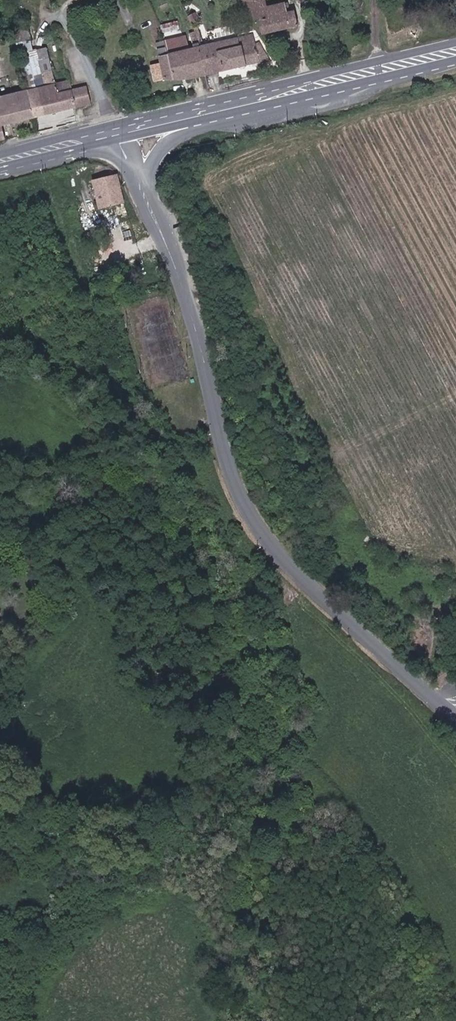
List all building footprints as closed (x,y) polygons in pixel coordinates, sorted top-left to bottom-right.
[(244,0),(247,12),(253,11),(255,18),(251,19),(253,25),(258,24),(260,33),(296,24),(295,11),(288,12),(286,3),(279,4),(278,0),(273,1),(274,6),(267,7),(265,0),(246,0),(244,0)] [(39,22),(37,12),(30,14),(33,24),(39,22)] [(183,17),(186,25),(195,21),(193,17),(197,16),(195,12),(183,17)] [(162,23),(164,35),(181,32),(180,20),(162,23)] [(31,41),(27,25),(13,29),(17,45),(31,41)] [(250,68),(260,65),(245,33),(196,47),(207,73),(248,64),(250,68)] [(168,52),(179,80),(207,73),(196,47),(190,34),(169,37),(172,51),(168,52)] [(32,44),(31,41),(17,45),(18,49),(32,44)] [(179,80),(168,52),(160,54),(162,64),(152,67),(156,81),(165,79),(179,80)] [(36,119),(99,103),(95,86),(72,91),(70,82),(59,84),(48,53),(33,56),(39,78),(43,77),(46,88),(29,92),(36,119)] [(143,58),(132,60),(133,72),(144,69),(143,58)] [(6,141),(3,127),(36,119),(29,92),(0,99),(0,143),(6,141)] [(101,208),(124,202),(117,175),(93,182),(101,208)]
